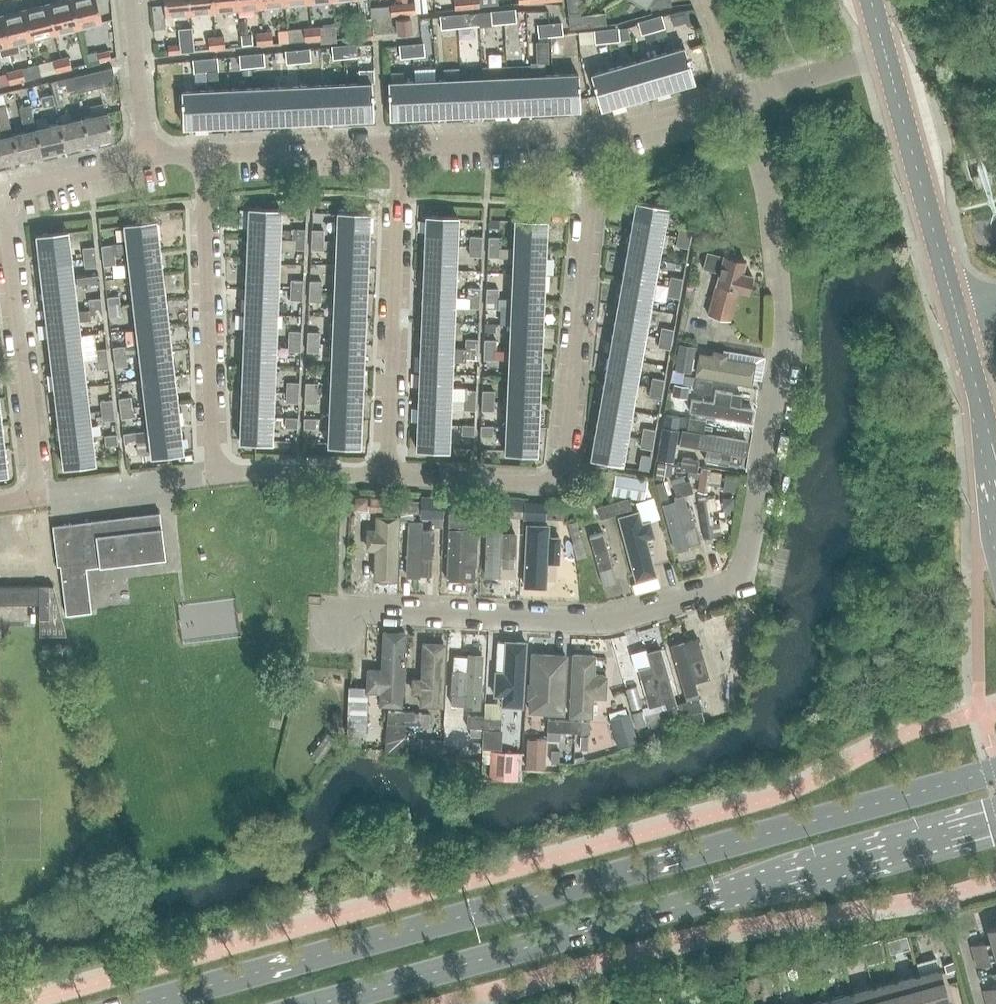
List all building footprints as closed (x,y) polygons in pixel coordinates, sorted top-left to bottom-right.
[(47,4),(55,34),(78,28),(71,0),(64,0),(47,4)] [(78,28),(102,22),(96,0),(71,0),(78,28)] [(189,14),(188,0),(163,0),(165,17),(173,16),(189,14)] [(189,14),(213,12),(212,0),(188,0),(189,14)] [(213,12),(237,10),(236,0),(212,0),(213,12)] [(237,10),(261,7),(260,0),(236,0),(237,10)] [(371,30),(373,30),(370,0),(356,0),(359,31),(360,31),(360,39),(372,38),(371,30)] [(415,13),(426,12),(425,0),(414,0),(415,13)] [(465,0),(453,0),(454,9),(466,8),(465,0)] [(568,13),(580,12),(579,6),(582,0),(567,0),(568,13)] [(645,5),(649,8),(671,6),(670,0),(648,0),(645,5)] [(413,3),(401,4),(402,14),(414,13),(413,3)] [(47,4),(24,10),(31,40),(55,34),(47,4)] [(402,14),(401,4),(389,5),(390,15),(402,14)] [(681,10),(670,13),(671,16),(684,13),(686,21),(687,24),(698,21),(694,8),(681,10)] [(24,10),(1,16),(8,46),(10,54),(20,51),(18,43),(31,40),(24,10)] [(515,10),(503,11),(504,23),(516,22),(515,10)] [(503,11),(490,12),(491,24),(504,23),(503,11)] [(479,13),(454,15),(455,27),(480,25),(479,13)] [(590,14),(590,15),(591,26),(606,25),(605,13),(590,14)] [(684,13),(671,16),(674,25),(686,21),(684,13)] [(580,15),(580,16),(568,17),(570,29),(591,26),(590,15),(590,14),(580,15)] [(454,15),(442,17),(443,29),(455,27),(454,15)] [(661,15),(649,19),(653,31),(665,27),(661,15)] [(0,17),(0,54),(1,56),(10,54),(8,46),(1,16),(0,17)] [(173,16),(165,17),(166,26),(174,25),(173,16)] [(191,32),(193,52),(217,49),(215,36),(208,37),(208,32),(202,33),(200,17),(191,18),(193,32),(191,32)] [(398,34),(411,33),(409,18),(396,19),(398,34)] [(649,19),(638,23),(641,34),(653,31),(649,19)] [(549,24),(550,36),(562,35),(561,22),(549,24)] [(537,25),(538,37),(550,36),(549,24),(548,24),(537,25)] [(318,27),(311,28),(312,40),(319,39),(318,27)] [(287,30),(288,42),(312,40),(311,28),(287,30)] [(618,28),(606,30),(607,42),(619,41),(618,28)] [(665,28),(653,31),(655,38),(667,35),(665,28)] [(288,42),(287,30),(277,31),(278,43),(288,42)] [(606,30),(594,31),(595,43),(607,42),(606,30)] [(653,31),(644,34),(646,41),(655,38),(653,31)] [(193,52),(191,32),(175,33),(176,44),(167,45),(168,54),(193,52)] [(263,32),(255,33),(256,45),(264,44),(263,32)] [(251,34),(241,35),(242,45),(252,44),(251,34)] [(215,36),(217,49),(225,48),(224,35),(215,36)] [(423,44),(411,45),(412,57),(424,56),(423,44)] [(356,45),(344,46),(345,59),(357,58),(356,45)] [(400,58),(412,57),(411,45),(399,46),(400,58)] [(333,60),(345,59),(344,46),(331,47),(333,60)] [(684,47),(661,54),(671,88),(694,81),(684,47)] [(96,49),(87,51),(90,63),(111,58),(108,50),(97,52),(96,49)] [(310,49),(297,50),(299,63),(311,62),(310,49)] [(285,52),(286,64),(299,63),(297,50),(285,52)] [(251,55),(250,55),(251,67),(265,66),(263,53),(251,55)] [(661,54),(638,61),(648,95),(671,88),(661,54)] [(68,55),(60,57),(64,70),(72,68),(68,55)] [(240,68),(251,67),(250,55),(239,56),(240,68)] [(60,57),(53,59),(56,72),(64,70),(60,57)] [(217,58),(205,59),(206,69),(218,67),(217,58)] [(530,65),(532,111),(556,110),(554,75),(545,75),(545,58),(530,59),(530,65)] [(194,70),(206,69),(205,59),(193,60),(194,70)] [(638,61),(615,67),(625,101),(648,95),(638,61)] [(36,64),(16,69),(19,81),(39,76),(36,64)] [(530,65),(506,66),(506,77),(507,77),(509,112),(532,111),(530,65)] [(74,75),(77,90),(116,81),(113,67),(74,75)] [(615,67),(591,74),(601,109),(625,101),(615,67)] [(16,69),(7,72),(10,84),(19,81),(16,69)] [(218,70),(206,71),(208,83),(219,82),(218,70)] [(403,72),(391,72),(391,82),(403,81),(403,72)] [(578,74),(554,75),(556,110),(579,109),(578,74)] [(73,77),(64,79),(66,86),(68,93),(77,91),(73,77)] [(506,77),(484,78),(485,113),(509,112),(507,77),(506,77)] [(484,78),(460,79),(462,114),(485,113),(484,78)] [(64,79),(57,81),(59,87),(66,86),(64,79)] [(460,79),(437,80),(438,115),(462,114),(460,79)] [(437,80),(413,81),(415,116),(438,115),(437,80)] [(57,81),(50,82),(57,109),(64,107),(59,87),(57,81)] [(391,82),(388,82),(390,118),(415,116),(413,81),(403,81),(391,82)] [(371,83),(347,84),(349,119),(373,118),(371,83)] [(347,84),(324,85),(326,120),(349,119),(347,84)] [(324,85),(301,86),(302,121),(326,120),(324,85)] [(301,86),(277,87),(279,123),(302,121),(301,86)] [(277,87),(254,88),(255,124),(279,123),(277,87)] [(254,88),(230,89),(232,125),(255,124),(254,88)] [(230,89),(207,90),(209,126),(232,125),(230,89)] [(207,90),(181,91),(183,127),(209,126),(207,90)] [(40,97),(41,100),(42,107),(55,104),(53,94),(40,97)] [(83,117),(89,141),(113,135),(107,111),(105,112),(103,103),(91,106),(93,115),(83,117)] [(24,131),(13,133),(19,158),(42,152),(37,128),(36,128),(30,104),(18,107),(24,131)] [(19,158),(13,133),(12,134),(7,115),(5,105),(0,106),(0,162),(19,158)] [(83,117),(60,122),(65,147),(89,141),(83,117)] [(60,122),(37,128),(42,152),(65,147),(60,122)] [(975,189),(995,184),(992,173),(972,177),(975,189)] [(636,201),(631,229),(662,235),(667,208),(667,207),(636,201)] [(249,208),(248,237),(279,238),(280,209),(249,208)] [(337,214),(336,239),(368,240),(369,213),(338,212),(337,214)] [(426,215),(425,244),(456,245),(457,217),(426,215)] [(515,219),(514,247),(545,248),(546,220),(515,219)] [(126,242),(114,244),(115,253),(127,252),(159,248),(156,220),(124,224),(124,226),(126,242)] [(489,220),(489,228),(499,228),(500,221),(489,220)] [(677,236),(690,238),(692,228),(679,226),(677,236)] [(293,228),(293,239),(304,239),(305,229),(293,228)] [(312,229),(312,240),(324,240),(324,230),(312,229)] [(631,229),(626,254),(658,260),(662,235),(631,229)] [(67,231),(36,235),(39,262),(71,259),(68,232),(67,231)] [(481,246),(482,236),(470,235),(469,245),(481,246)] [(500,246),(500,236),(488,236),(487,246),(500,246)] [(677,236),(676,246),(689,248),(690,238),(677,236)] [(248,237),(247,262),(278,263),(279,238),(248,237)] [(293,239),(292,249),(304,250),(304,239),(293,239)] [(336,241),(335,264),(367,265),(368,240),(336,239),(336,241)] [(312,240),(311,250),(323,250),(324,240),(312,240)] [(101,245),(102,255),(115,253),(114,244),(101,245)] [(425,244),(424,269),(455,270),(456,245),(425,244)] [(469,245),(469,255),(481,256),(481,246),(469,245)] [(96,256),(95,246),(83,247),(84,257),(96,256)] [(487,246),(487,256),(499,256),(500,246),(487,246)] [(514,247),(512,272),(544,274),(545,248),(514,247)] [(159,248),(127,252),(130,277),(162,274),(159,248)] [(707,252),(702,268),(718,272),(708,314),(730,320),(738,290),(747,292),(752,275),(742,273),(745,261),(723,255),(723,256),(715,254),(707,252)] [(102,255),(103,265),(116,263),(115,253),(102,255)] [(626,254),(622,280),(653,285),(658,260),(626,254)] [(84,257),(85,267),(97,266),(96,256),(84,257)] [(71,259),(39,262),(42,288),(74,284),(73,275),(71,259)] [(247,262),(246,288),(277,289),(278,263),(247,262)] [(335,264),(334,290),(366,291),(367,265),(335,264)] [(424,269),(423,295),(454,296),(455,286),(455,270),(424,269)] [(98,272),(73,275),(74,284),(99,281),(98,272)] [(512,272),(511,298),(543,299),(544,274),(512,272)] [(162,274),(130,277),(133,303),(165,299),(162,274)] [(670,276),(669,286),(681,288),(683,278),(670,276)] [(291,280),(291,290),(302,291),(303,280),(291,280)] [(622,280),(618,305),(649,310),(653,285),(622,280)] [(310,281),(309,291),(322,291),(322,281),(310,281)] [(74,284),(42,288),(45,313),(77,310),(74,284)] [(669,286),(667,296),(679,298),(681,288),(669,286)] [(480,287),(468,287),(467,289),(467,296),(479,297),(480,287)] [(498,298),(498,288),(486,287),(485,297),(498,298)] [(246,288),(245,313),(276,314),(277,289),(246,288)] [(291,290),(290,300),(302,301),(302,291),(291,290)] [(334,290),(333,315),(365,316),(366,291),(334,290)] [(309,291),(309,301),(321,302),(322,291),(309,291)] [(121,304),(120,295),(107,296),(108,306),(121,304)] [(423,295),(422,320),(453,322),(454,306),(454,296),(423,295)] [(479,307),(479,297),(467,296),(467,306),(479,307)] [(102,307),(101,297),(89,298),(90,308),(102,307)] [(485,297),(485,307),(497,308),(498,298),(485,297)] [(511,298),(510,324),(542,325),(543,299),(511,298)] [(165,299),(133,303),(136,328),(168,325),(165,299)] [(108,306),(109,316),(122,314),(121,304),(108,306)] [(618,305),(613,330),(644,335),(649,310),(618,305)] [(103,317),(102,307),(90,308),(91,318),(103,317)] [(77,310),(45,313),(48,339),(80,335),(78,321),(86,320),(91,320),(91,318),(90,308),(77,310)] [(245,313),(244,338),(275,340),(276,314),(245,313)] [(333,315),(332,340),(364,342),(365,316),(333,315)] [(103,318),(91,320),(86,320),(88,333),(105,331),(103,318)] [(422,320),(421,346),(452,347),(453,322),(422,320)] [(510,324),(509,350),(541,351),(542,325),(510,324)] [(168,325),(136,328),(139,354),(171,350),(168,325)] [(661,327),(659,337),(672,339),(674,329),(661,327)] [(613,330),(609,355),(640,360),(644,335),(613,330)] [(289,331),(288,341),(300,342),(301,331),(289,331)] [(308,331),(307,342),(320,342),(320,332),(308,331)] [(93,334),(80,335),(83,361),(96,359),(95,349),(93,334)] [(80,335),(48,339),(51,364),(83,361),(80,335)] [(659,337),(658,347),(670,349),(672,339),(659,337)] [(244,338),(243,364),(274,365),(275,340),(244,338)] [(465,348),(477,348),(478,338),(466,338),(465,348)] [(496,339),(484,339),(483,349),(496,349),(496,339)] [(332,340),(331,366),(363,367),(364,342),(332,340)] [(288,342),(288,351),(300,352),(300,342),(288,341),(288,342)] [(307,342),(307,352),(319,353),(319,343),(320,342),(307,342)] [(679,344),(675,370),(683,371),(690,372),(695,347),(679,344)] [(114,357),(127,355),(126,346),(113,347),(114,357)] [(421,346),(420,372),(451,373),(451,362),(468,363),(468,358),(465,358),(465,348),(452,347),(421,346)] [(108,358),(107,348),(95,349),(96,359),(108,358)] [(477,358),(477,348),(465,348),(465,358),(468,358),(477,358)] [(496,349),(483,349),(483,359),(495,359),(496,349)] [(139,354),(127,355),(128,365),(140,364),(142,379),(174,376),(171,350),(139,354)] [(509,360),(508,375),(540,377),(541,351),(509,350),(509,360)] [(696,372),(749,381),(753,360),(699,351),(696,372)] [(127,355),(114,357),(115,367),(128,365),(127,355)] [(609,355),(604,380),(635,386),(640,360),(609,355)] [(96,359),(97,369),(109,368),(108,358),(96,359)] [(83,361),(51,364),(54,390),(86,386),(83,361)] [(243,364),(242,389),(273,391),(274,365),(243,364)] [(331,366),(330,391),(362,392),(363,367),(331,366)] [(672,369),(670,381),(681,383),(682,375),(683,371),(675,370),(672,369)] [(420,372),(419,398),(450,399),(451,373),(420,372)] [(455,373),(455,382),(476,383),(476,374),(455,373)] [(508,375),(507,401),(539,402),(540,377),(508,375)] [(682,375),(681,383),(694,385),(695,377),(682,375)] [(174,376),(142,379),(145,405),(177,401),(174,376)] [(652,377),(650,387),(663,389),(665,380),(652,377)] [(712,381),(696,378),(694,389),(710,392),(712,381)] [(604,380),(600,405),(631,411),(635,386),(604,380)] [(287,382),(287,392),(298,393),(299,382),(287,382)] [(306,383),(305,393),(317,394),(318,383),(306,383)] [(674,384),(672,394),(686,396),(688,386),(674,384)] [(86,386),(54,390),(57,415),(88,412),(86,386)] [(650,387),(649,396),(661,399),(663,389),(650,387)] [(690,395),(688,411),(749,421),(752,406),(728,402),(730,390),(715,388),(713,398),(690,395)] [(242,389),(241,413),(272,415),(273,391),(242,389)] [(475,400),(476,390),(464,389),(463,399),(475,400)] [(494,401),(494,391),(482,390),(481,400),(494,401)] [(330,391),(329,417),(361,418),(362,392),(330,391)] [(286,393),(286,402),(298,403),(298,393),(287,392),(286,393)] [(305,393),(305,403),(317,404),(317,394),(305,393)] [(133,406),(132,397),(119,398),(120,408),(133,406)] [(419,398),(418,423),(449,425),(450,399),(419,398)] [(114,409),(113,399),(101,400),(102,410),(114,409)] [(475,400),(463,399),(463,409),(475,410),(475,400)] [(481,400),(481,410),(493,411),(494,401),(481,400)] [(177,401),(145,405),(148,430),(179,427),(177,401)] [(507,401),(506,427),(537,428),(539,402),(507,401)] [(600,405),(595,431),(626,436),(631,411),(600,405)] [(120,408),(121,418),(134,416),(133,406),(120,408)] [(102,410),(103,420),(115,419),(114,409),(102,410)] [(88,412),(57,415),(60,441),(91,437),(88,412)] [(241,413),(240,442),(271,443),(271,441),(272,415),(241,413)] [(665,413),(663,424),(677,426),(678,415),(665,413)] [(678,415),(677,426),(687,427),(689,417),(678,415)] [(285,417),(285,427),(297,428),(297,418),(285,417)] [(328,443),(328,446),(359,447),(361,418),(329,417),(328,443)] [(705,420),(689,417),(687,427),(687,429),(703,432),(705,420)] [(304,418),(304,428),(316,429),(316,418),(304,418)] [(418,423),(417,449),(448,451),(448,448),(449,425),(418,423)] [(462,435),(474,436),(474,426),(462,425),(462,435)] [(480,436),(492,436),(493,426),(480,426),(480,436)] [(662,426),(656,458),(669,460),(673,436),(675,428),(662,426)] [(148,430),(136,432),(137,442),(149,441),(151,454),(151,457),(182,453),(179,427),(148,430)] [(505,450),(505,453),(536,454),(537,428),(506,427),(505,450)] [(643,428),(641,437),(654,440),(656,430),(643,428)] [(680,429),(677,442),(704,447),(702,459),(726,463),(728,451),(744,453),(746,440),(680,429)] [(595,431),(591,458),(622,464),(626,436),(595,431)] [(136,432),(123,433),(124,444),(137,442),(136,432)] [(106,446),(118,445),(117,434),(105,436),(106,446)] [(91,437),(60,441),(64,467),(95,464),(94,461),(91,437)] [(641,437),(640,447),(652,450),(654,440),(641,437)] [(149,441),(137,442),(139,456),(151,454),(149,441)] [(641,455),(639,469),(648,470),(650,456),(641,455)] [(698,460),(682,457),(680,468),(696,471),(698,460)] [(659,462),(656,478),(664,479),(665,474),(671,475),(673,464),(659,462)] [(701,468),(698,491),(707,492),(709,482),(720,483),(721,473),(710,471),(711,469),(701,468)] [(615,473),(611,494),(644,500),(647,479),(615,473)] [(684,476),(672,479),(674,485),(686,481),(684,476)] [(726,478),(724,490),(736,492),(737,480),(726,478)] [(667,480),(656,483),(660,499),(668,497),(668,494),(671,493),(667,480)] [(677,496),(693,492),(689,480),(686,481),(674,485),(677,496)] [(420,512),(420,514),(431,515),(431,526),(438,527),(442,527),(442,525),(442,522),(443,497),(421,496),(420,512)] [(714,496),(706,498),(708,511),(716,510),(714,496)] [(616,513),(619,512),(631,509),(628,497),(613,502),(616,513)] [(356,498),(355,509),(362,509),(366,505),(366,498),(356,498)] [(370,498),(370,509),(384,510),(384,499),(370,498)] [(706,498),(697,499),(704,539),(713,537),(713,536),(711,524),(708,511),(706,498)] [(403,512),(403,500),(386,499),(386,511),(403,512)] [(636,514),(615,520),(635,587),(632,588),(634,597),(659,590),(646,545),(655,542),(650,525),(661,522),(654,499),(634,505),(636,514)] [(674,505),(661,508),(675,557),(688,553),(687,551),(701,547),(689,508),(686,509),(683,499),(673,502),(674,505)] [(420,500),(403,500),(403,512),(419,512),(420,500)] [(525,500),(524,515),(546,516),(546,501),(525,500)] [(452,502),(452,510),(466,510),(466,503),(452,502)] [(613,502),(597,506),(600,518),(616,513),(613,502)] [(483,503),(466,503),(466,510),(466,515),(482,515),(483,503)] [(500,504),(483,503),(482,515),(499,516),(500,504)] [(563,507),(547,506),(546,518),(563,519),(563,507)] [(400,512),(400,520),(403,520),(410,521),(410,513),(404,512),(400,512)] [(66,614),(91,611),(86,568),(165,558),(160,513),(52,526),(58,571),(61,571),(66,614)] [(576,521),(567,523),(577,558),(585,556),(576,521)] [(396,523),(375,522),(373,584),(394,585),(396,523)] [(719,523),(711,524),(713,536),(721,534),(719,523)] [(422,524),(408,524),(406,573),(419,574),(420,554),(432,555),(433,529),(421,528),(422,524)] [(549,527),(525,526),(522,590),(546,591),(547,566),(559,567),(560,539),(549,539),(549,527)] [(501,529),(485,528),(483,582),(499,582),(499,572),(514,572),(515,535),(501,535),(501,529)] [(474,587),(476,535),(448,533),(445,586),(474,587)] [(603,586),(616,583),(602,533),(589,537),(603,586)] [(49,586),(49,585),(39,585),(39,619),(49,619),(49,586)] [(0,586),(0,604),(38,603),(38,586),(0,586)] [(403,709),(406,634),(381,633),(379,672),(366,671),(365,695),(379,695),(378,708),(403,709)] [(698,639),(670,647),(685,701),(698,697),(694,684),(709,680),(698,639)] [(523,710),(526,643),(503,642),(503,643),(496,643),(495,670),(502,670),(501,672),(493,672),(492,698),(500,698),(499,709),(523,710)] [(442,711),(445,646),(420,645),(419,681),(410,681),(409,697),(418,697),(417,710),(442,711)] [(647,653),(645,649),(628,653),(634,672),(636,671),(647,712),(675,704),(660,650),(647,653)] [(564,717),(567,657),(530,655),(529,685),(527,685),(526,701),(528,702),(528,715),(564,717)] [(595,656),(571,655),(568,719),(592,720),(592,700),(605,700),(606,677),(604,677),(602,675),(596,675),(594,676),(595,656)] [(481,713),(483,657),(466,656),(466,659),(452,658),(452,673),(451,673),(449,697),(451,697),(450,708),(463,709),(463,712),(481,713)] [(698,698),(682,703),(685,714),(687,713),(701,709),(698,698)] [(669,718),(685,714),(682,703),(666,707),(669,718)] [(666,707),(659,709),(662,721),(669,719),(669,718),(666,707)] [(648,712),(644,713),(647,724),(648,727),(663,724),(662,721),(659,709),(648,712)] [(701,709),(687,713),(690,724),(704,720),(701,709)] [(332,710),(330,727),(340,728),(342,711),(332,710)] [(643,710),(632,712),(636,727),(647,724),(644,713),(643,710)] [(389,711),(388,723),(404,724),(405,712),(389,711)] [(464,712),(447,711),(447,747),(463,747),(464,712)] [(421,713),(405,712),(404,724),(420,725),(421,713)] [(420,725),(420,726),(429,726),(430,714),(421,713),(420,725)] [(617,748),(638,742),(630,713),(609,719),(613,735),(617,748)] [(366,715),(350,714),(349,732),(365,733),(366,715)] [(483,727),(484,716),(468,715),(467,727),(471,727),(483,727)] [(500,717),(484,716),(483,727),(500,728),(500,717)] [(563,731),(564,720),(548,719),(547,731),(560,731),(563,731)] [(613,735),(609,719),(601,721),(606,738),(613,736),(613,735)] [(564,720),(563,731),(580,732),(580,721),(564,720)] [(580,721),(580,732),(588,733),(589,721),(580,721)] [(648,727),(644,728),(647,740),(671,734),(668,722),(663,724),(648,727)] [(386,723),(384,751),(403,752),(404,724),(388,723),(386,723)] [(471,727),(471,736),(483,736),(483,727),(471,727)] [(483,736),(482,747),(499,748),(500,728),(483,727),(483,736)] [(547,731),(547,740),(560,740),(560,731),(547,731)] [(360,745),(361,737),(348,736),(347,744),(360,745)] [(421,737),(420,756),(442,758),(443,739),(421,737)] [(525,768),(545,769),(547,740),(526,739),(525,768)] [(472,740),(471,749),(480,749),(481,740),(472,740)] [(519,752),(491,750),(489,778),(517,780),(519,752)] [(551,750),(551,762),(559,762),(559,751),(551,750)] [(987,928),(993,950),(995,949),(995,925),(987,928)] [(896,952),(893,939),(887,941),(890,953),(896,952)] [(879,940),(863,944),(864,948),(869,964),(884,960),(880,944),(879,940)] [(984,942),(971,945),(974,955),(987,952),(984,942)] [(987,952),(974,955),(977,966),(990,963),(987,952)] [(831,964),(828,953),(819,955),(822,967),(831,964)] [(955,970),(953,962),(944,964),(946,972),(955,970)] [(940,969),(917,975),(925,1003),(950,1003),(940,969)] [(895,981),(901,1003),(925,1003),(917,975),(895,981)] [(895,981),(873,987),(878,1003),(901,1003),(895,981)] [(983,990),(986,1000),(995,997),(995,986),(983,990)] [(873,987),(851,993),(854,1003),(878,1003),(873,987)] [(851,993),(829,999),(830,1003),(854,1003),(851,993)]
